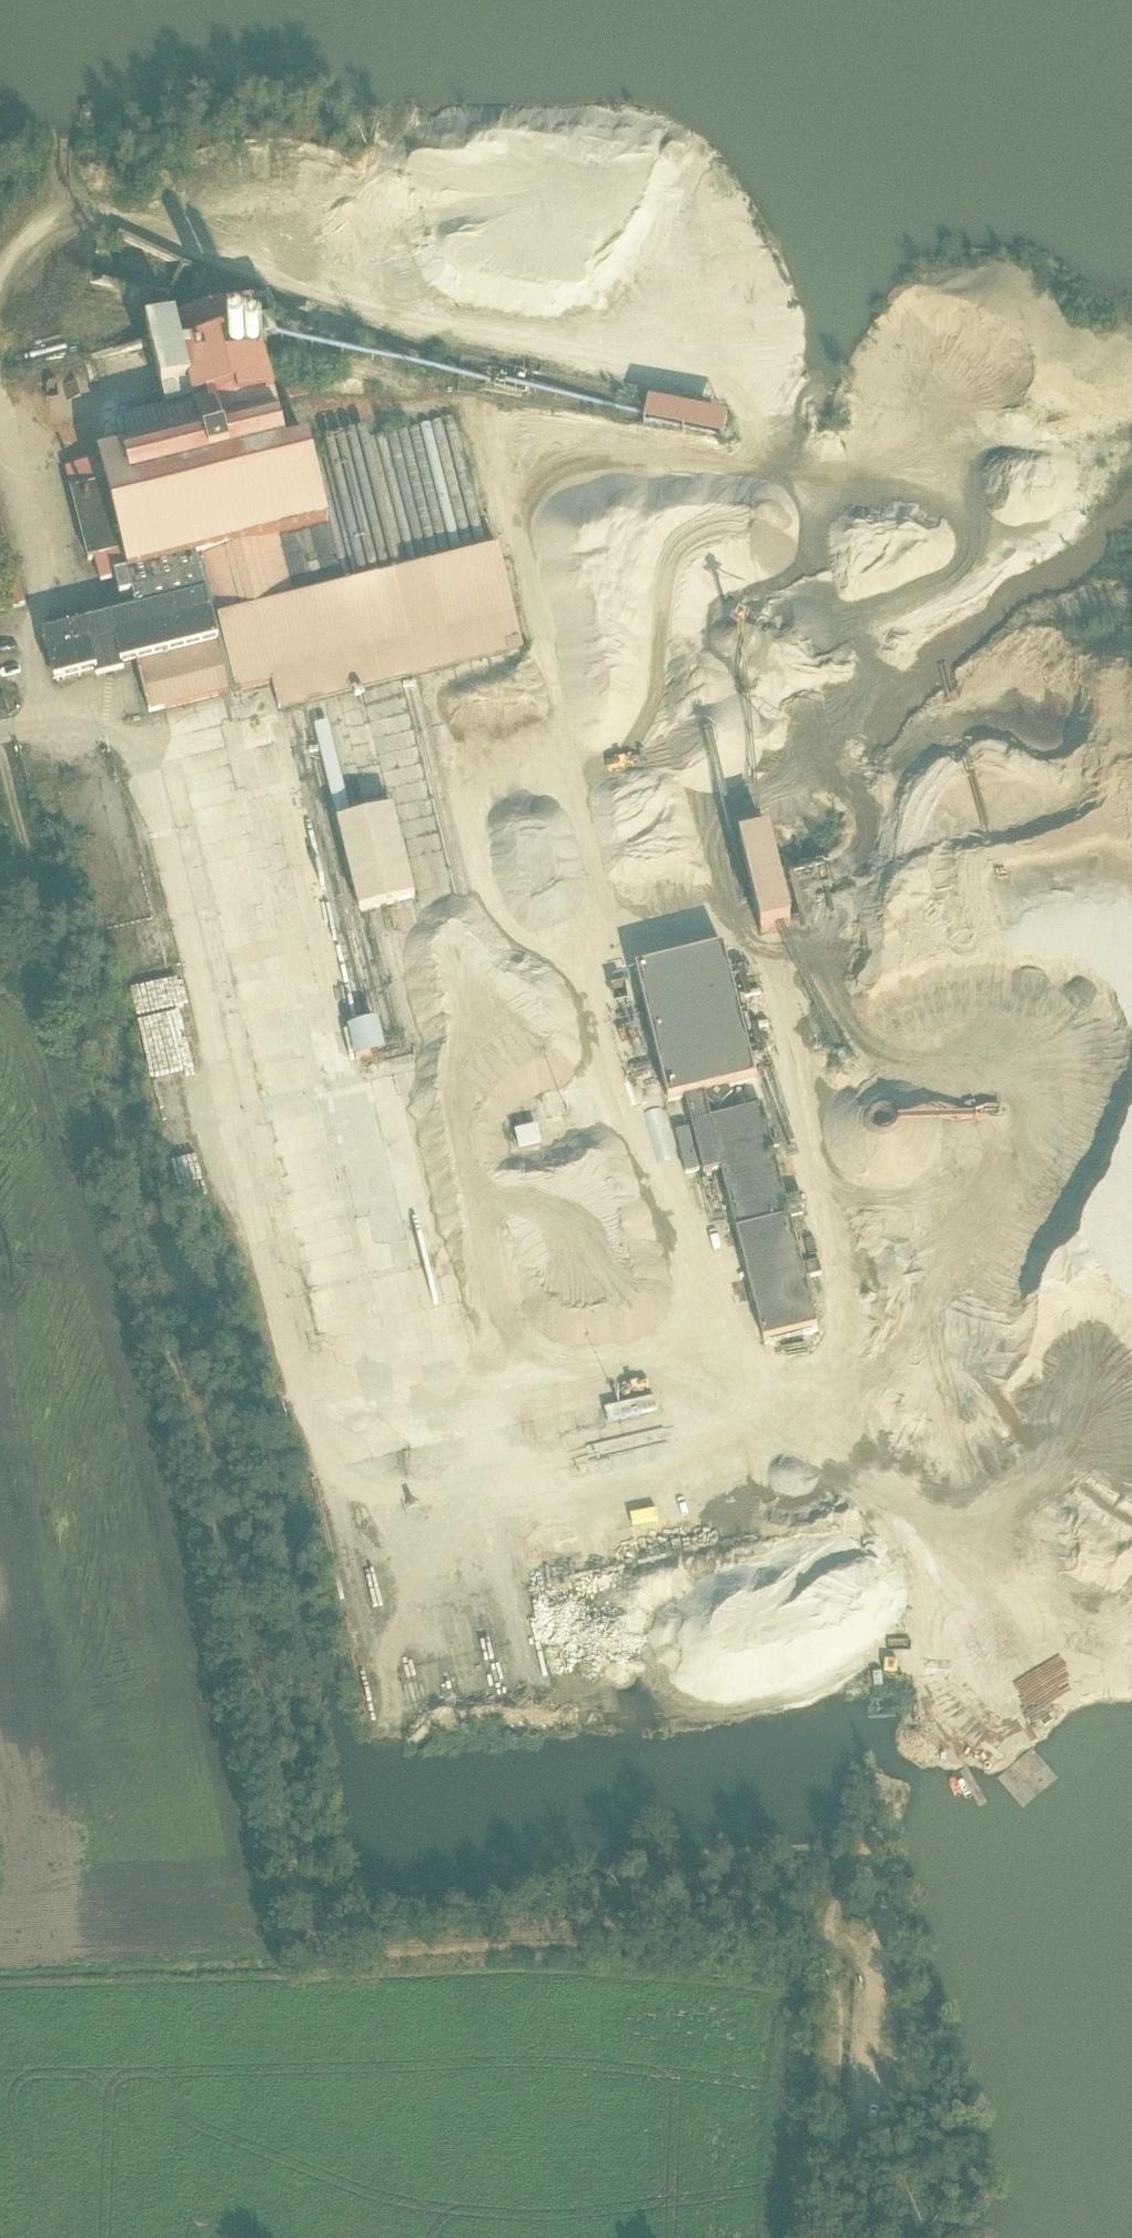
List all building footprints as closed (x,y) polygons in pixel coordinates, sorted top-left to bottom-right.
[(138,663),(150,713),(273,682),(280,709),(524,648),(500,551),(346,590),(310,448),(291,453),(263,344),(277,340),(267,300),(147,331),(167,409),(117,422),(126,455),(73,468),(79,491),(72,493),(89,560),(95,559),(101,581),(116,578),(121,598),(134,595),(137,606),(118,611),(120,618),(44,636),(55,683),(97,673),(98,678),(125,671),(123,667),(138,663)] [(730,437),(732,414),(650,404),(647,427),(730,437)] [(25,605),(0,515),(0,612),(25,605)] [(337,824),(360,913),(417,898),(394,810),(337,824)] [(742,843),(764,933),(791,926),(770,836),(742,843)] [(721,1169),(761,1338),(832,1322),(830,1315),(813,1319),(803,1277),(820,1273),(817,1260),(800,1264),(787,1212),(785,1200),(772,1148),(779,1146),(777,1140),(771,1141),(762,1107),(710,1118),(705,1098),(717,1109),(733,1092),(727,1087),(756,1080),(724,948),(636,968),(668,1101),(685,1097),(685,1099),(704,1095),(710,1120),(692,1124),(704,1173),(721,1169)] [(382,1020),(351,1026),(358,1060),(389,1054),(382,1020)] [(529,1099),(532,1109),(558,1103),(556,1093),(529,1099)] [(540,1126),(570,1121),(567,1104),(514,1113),(520,1149),(543,1145),(540,1126)] [(464,1261),(504,1248),(470,1149),(451,1155),(448,1145),(434,1149),(431,1139),(423,1142),(417,1124),(402,1129),(441,1245),(457,1239),(464,1261)] [(802,1196),(785,1200),(787,1212),(801,1209),(805,1208),(802,1196)]
